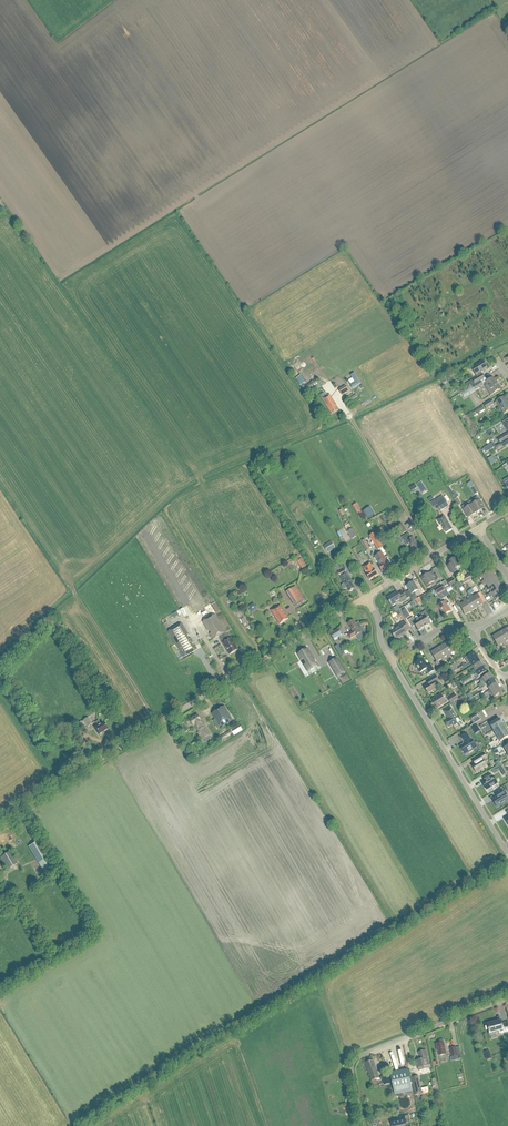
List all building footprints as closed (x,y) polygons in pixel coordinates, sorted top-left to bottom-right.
[(477,378),(472,381),(466,385),(468,388),(475,384),(485,378),(482,375),(481,373),(487,369),(483,361),(471,368),(476,376),(477,378)] [(352,388),(361,384),(355,373),(351,376),(355,382),(350,385),(352,388)] [(296,379),(299,383),(307,396),(320,387),(316,380),(306,387),(303,384),(306,383),(301,375),(296,379)] [(486,383),(484,384),(485,387),(488,386),(493,394),(500,390),(493,378),(486,382),(486,383)] [(467,390),(461,393),(464,398),(476,391),(475,390),(483,385),(480,381),(467,390)] [(342,395),(347,392),(349,391),(346,385),(339,389),(342,395)] [(329,395),(322,399),(331,414),(338,410),(329,395)] [(496,402),(504,415),(507,412),(507,403),(505,397),(496,402)] [(486,409),(494,404),(492,400),(484,405),(486,409)] [(500,443),(507,438),(507,433),(498,439),(498,440),(500,443)] [(500,443),(494,447),(497,452),(507,445),(507,438),(500,443)] [(493,458),(497,463),(502,458),(498,454),(493,458)] [(458,498),(457,499),(457,498),(459,497),(457,494),(453,496),(452,497),(452,498),(453,498),(454,500),(458,507),(461,505),(458,498)] [(449,506),(445,500),(442,496),(431,503),(433,507),(437,505),(441,511),(449,506)] [(478,497),(474,499),(469,502),(476,513),(482,510),(480,508),(483,506),(479,500),(478,497)] [(471,516),(476,513),(469,502),(462,506),(462,508),(463,510),(467,516),(469,514),(471,516)] [(357,503),(353,506),(360,517),(364,515),(357,503)] [(440,526),(441,525),(446,533),(452,529),(444,515),(437,520),(440,526)] [(349,524),(344,527),(352,540),(357,537),(349,524)] [(402,524),(397,527),(402,535),(406,532),(402,524)] [(374,532),(375,533),(379,540),(384,538),(378,529),(374,532)] [(383,547),(379,540),(375,533),(369,536),(378,550),(383,547)] [(407,546),(409,544),(411,548),(409,549),(409,550),(410,553),(411,553),(414,552),(419,549),(412,538),(411,539),(408,534),(401,538),(407,546)] [(336,549),(331,542),(323,547),(328,554),(336,549)] [(386,561),(382,553),(375,557),(380,565),(378,566),(382,572),(391,567),(387,561),(386,561)] [(307,567),(302,558),(297,561),(302,569),(307,567)] [(456,568),(460,566),(455,558),(449,562),(452,566),(449,568),(452,574),(458,571),(456,568)] [(340,576),(341,578),(344,584),(342,585),(341,587),(343,590),(345,590),(347,589),(349,592),(350,591),(351,592),(353,591),(353,589),(354,588),(352,584),(353,583),(347,572),(346,572),(344,570),(347,568),(344,563),(341,565),(344,570),(338,573),(340,576)] [(366,573),(366,574),(369,580),(378,575),(374,569),(373,569),(370,563),(363,567),(366,573)] [(481,582),(483,584),(495,576),(491,570),(482,576),(481,575),(478,576),(480,579),(482,578),(484,581),(481,582)] [(422,580),(426,586),(427,589),(431,587),(430,584),(434,581),(431,577),(434,575),(432,572),(429,573),(424,577),(425,579),(422,580)] [(469,576),(473,585),(479,583),(475,573),(469,576)] [(485,588),(486,590),(499,582),(495,576),(483,584),(483,585),(486,584),(488,587),(485,588)] [(415,594),(415,595),(413,593),(417,590),(412,582),(406,586),(409,591),(407,592),(410,597),(412,602),(418,599),(415,594)] [(489,594),(490,596),(502,588),(499,582),(486,590),(487,591),(490,590),(491,593),(489,594)] [(445,591),(442,585),(434,589),(438,595),(445,591)] [(295,587),(287,592),(295,606),(304,601),(295,587)] [(506,594),(502,588),(490,596),(491,597),(493,596),(496,600),(506,594)] [(410,597),(407,592),(406,591),(403,593),(402,591),(398,594),(397,592),(387,598),(392,606),(402,600),(403,601),(410,597)] [(471,594),(470,595),(477,608),(484,604),(477,594),(473,597),(471,594)] [(465,598),(464,599),(471,612),(477,608),(470,595),(468,596),(470,599),(467,601),(465,598)] [(461,604),(459,602),(456,604),(458,606),(459,605),(465,615),(471,612),(464,599),(462,600),(464,603),(461,604)] [(254,607),(260,611),(263,607),(257,602),(254,607)] [(445,602),(438,606),(444,615),(451,611),(445,602)] [(215,603),(212,605),(217,614),(220,611),(218,607),(215,603)] [(271,611),(280,625),(289,619),(280,606),(277,608),(271,611)] [(400,616),(403,621),(405,619),(403,615),(399,610),(391,615),(393,618),(397,616),(398,618),(400,616)] [(420,614),(422,617),(419,619),(424,628),(430,624),(426,619),(429,617),(425,611),(423,613),(420,614)] [(226,633),(215,615),(202,622),(208,632),(209,631),(211,634),(210,634),(213,640),(219,637),(222,641),(223,641),(224,643),(223,644),(230,655),(238,650),(231,638),(229,640),(225,633),(226,633)] [(419,619),(416,621),(413,617),(408,621),(412,627),(415,625),(418,631),(424,628),(419,619)] [(350,639),(357,635),(359,637),(362,635),(361,633),(359,630),(362,628),(359,623),(356,625),(353,621),(348,624),(353,632),(348,635),(350,639)] [(401,625),(395,629),(394,627),(393,626),(389,629),(391,632),(396,640),(406,633),(405,632),(409,629),(404,622),(400,624),(401,625)] [(168,632),(184,658),(198,650),(195,647),(194,648),(192,643),(193,643),(191,639),(189,640),(187,636),(188,635),(182,624),(168,632)] [(194,632),(201,646),(204,644),(198,630),(194,632)] [(338,630),(330,635),(335,643),(339,641),(337,638),(342,635),(338,630)] [(498,633),(506,646),(507,645),(506,642),(507,641),(507,636),(504,630),(498,633)] [(498,633),(492,637),(498,647),(496,647),(498,650),(501,648),(500,646),(503,644),(504,647),(506,646),(498,633)] [(449,641),(443,645),(450,657),(452,657),(450,654),(455,651),(449,641)] [(339,645),(335,647),(340,657),(345,655),(339,645)] [(443,645),(437,649),(444,661),(446,660),(444,658),(447,656),(449,659),(450,657),(443,645)] [(435,663),(437,666),(440,664),(438,661),(441,660),(443,662),(444,661),(437,649),(431,652),(437,662),(435,663)] [(301,654),(299,655),(308,671),(310,670),(310,669),(314,667),(316,666),(315,663),(314,663),(313,661),(313,660),(307,650),(305,652),(301,654)] [(465,662),(467,664),(477,658),(474,653),(464,659),(465,662)] [(471,665),(473,667),(480,662),(477,658),(467,664),(468,666),(471,665)] [(337,659),(330,663),(338,678),(345,673),(337,659)] [(427,667),(422,659),(415,663),(420,673),(426,669),(429,674),(434,671),(430,665),(427,667)] [(471,671),(473,674),(483,667),(480,662),(473,667),(474,670),(471,671)] [(463,684),(472,678),(474,676),(477,674),(479,677),(486,672),(483,667),(473,674),(470,676),(471,677),(462,682),(463,684)] [(484,681),(481,683),(478,685),(480,687),(483,685),(493,679),(490,674),(482,679),(484,681)] [(429,685),(424,687),(428,694),(437,688),(435,684),(439,682),(436,676),(427,681),(429,685)] [(487,686),(488,688),(496,684),(493,679),(483,685),(484,688),(487,686)] [(487,693),(488,695),(489,695),(499,688),(496,684),(488,688),(490,691),(487,693)] [(493,695),(494,698),(502,693),(499,688),(489,695),(488,695),(484,698),(485,700),(490,697),(493,695)] [(437,709),(446,703),(441,694),(432,700),(437,709)] [(455,695),(448,699),(451,703),(458,699),(455,695)] [(225,707),(212,714),(215,720),(214,721),(218,729),(219,728),(232,721),(225,707)] [(444,711),(449,719),(445,721),(449,728),(453,725),(453,726),(457,723),(455,720),(457,718),(450,707),(444,711)] [(475,719),(472,721),(474,724),(481,719),(479,717),(477,714),(473,716),(475,719)] [(190,719),(194,725),(200,735),(202,739),(211,734),(202,720),(201,721),(197,715),(190,719)] [(77,724),(81,731),(85,729),(84,727),(86,726),(87,728),(92,725),(88,718),(77,724)] [(490,725),(493,731),(503,725),(499,719),(490,725)] [(98,721),(95,723),(97,726),(95,728),(99,735),(107,730),(103,723),(100,724),(98,721)] [(493,731),(497,736),(506,730),(503,725),(493,731)] [(222,741),(230,735),(233,734),(231,730),(228,732),(220,737),(222,741)] [(497,736),(500,742),(507,737),(507,733),(506,730),(497,736)] [(464,742),(465,744),(460,746),(462,749),(460,750),(462,753),(464,752),(465,754),(468,752),(469,754),(473,751),(473,750),(476,748),(472,740),(471,740),(467,734),(460,738),(463,742),(464,742)] [(473,761),(475,765),(472,766),(476,773),(486,767),(485,763),(488,761),(484,754),(473,761)] [(485,782),(482,783),(486,790),(497,783),(493,777),(492,777),(490,774),(483,778),(485,782)] [(493,800),(497,807),(507,800),(507,798),(505,793),(504,794),(502,790),(495,794),(497,798),(493,800)] [(29,847),(46,876),(55,870),(38,841),(29,847)] [(7,870),(18,863),(10,852),(0,858),(0,859),(7,870)] [(507,1032),(507,1023),(502,1024),(501,1021),(496,1022),(496,1021),(485,1024),(487,1030),(489,1029),(490,1034),(499,1031),(500,1034),(507,1032)] [(436,1044),(438,1051),(439,1056),(447,1054),(444,1042),(436,1044)] [(450,1049),(452,1057),(458,1056),(456,1047),(450,1049)] [(420,1060),(416,1061),(419,1071),(430,1068),(426,1050),(418,1052),(420,1060)] [(373,1060),(364,1063),(371,1081),(377,1079),(380,1078),(373,1060)] [(408,1070),(391,1074),(395,1095),(412,1092),(408,1070)] [(388,1075),(382,1077),(383,1085),(390,1084),(388,1075)] [(421,1089),(418,1076),(411,1077),(414,1091),(421,1089)] [(406,1124),(404,1115),(389,1118),(391,1125),(398,1125),(406,1124)]
